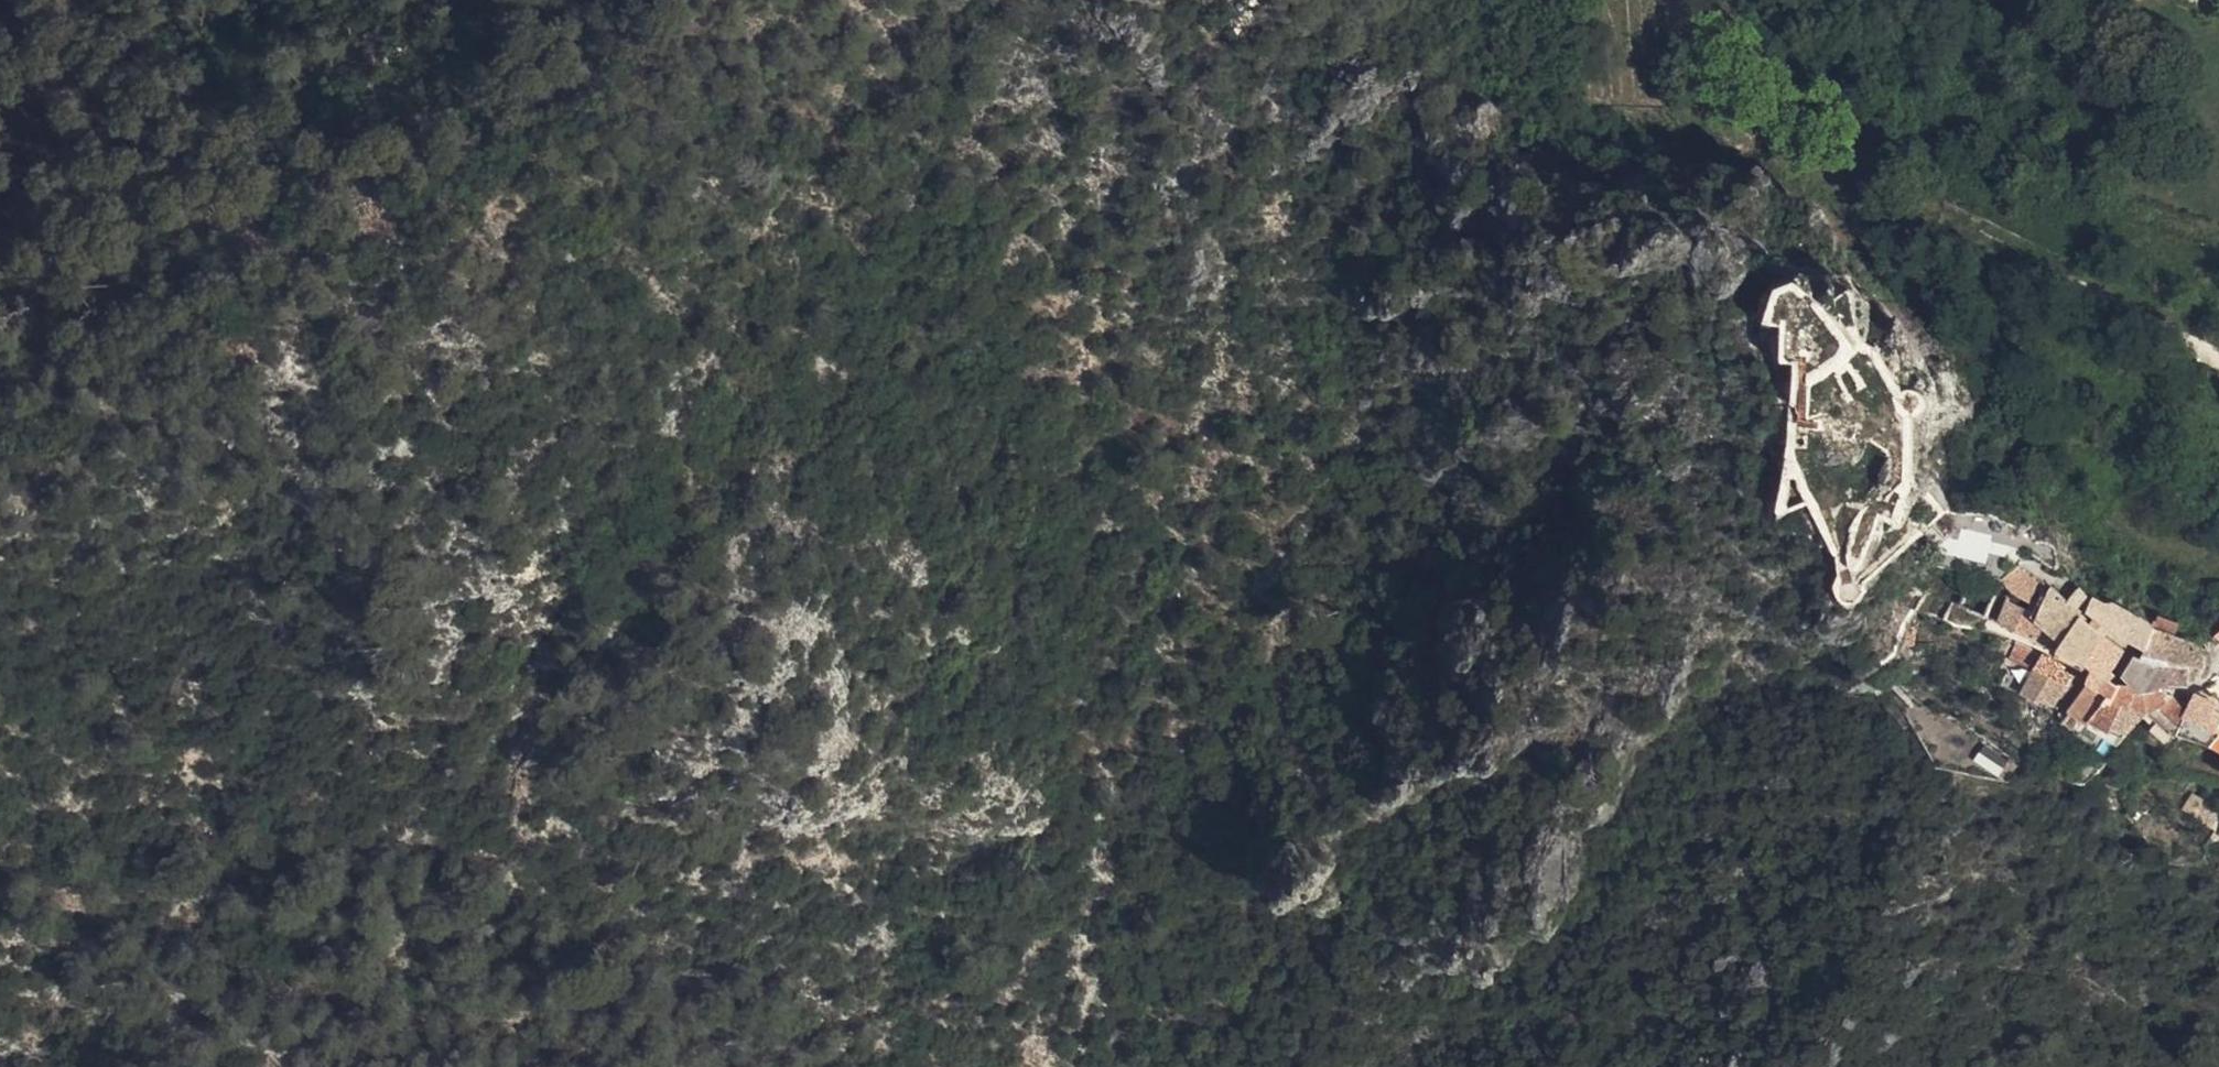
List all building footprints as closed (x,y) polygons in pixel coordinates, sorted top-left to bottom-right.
[(2038,615),(2047,591),(2025,574),(2023,575),(2011,604),(2038,615)] [(2076,611),(2074,614),(2058,599),(2046,633),(2045,638),(2069,654),(2087,626),(2081,621),(2083,618),(2093,606),(2085,600),(2076,611)] [(2103,629),(2113,617),(2099,610),(2095,624),(2103,629)] [(2101,633),(2098,636),(2110,646),(2118,653),(2121,649),(2125,644),(2132,650),(2147,630),(2115,614),(2113,617),(2103,629),(2101,633)] [(2003,638),(2063,664),(2069,654),(2045,638),(2046,633),(2014,616),(2003,638)] [(2110,646),(2098,636),(2087,626),(2069,654),(2063,664),(2091,676),(2100,662),(2110,646)] [(2210,670),(2205,663),(2201,659),(2162,641),(2158,656),(2178,666),(2171,681),(2173,697),(2195,696),(2201,693),(2203,691),(2206,689),(2208,686),(2209,683),(2210,680),(2210,677),(2211,674),(2210,671),(2210,670)] [(2130,663),(2118,653),(2110,646),(2100,662),(2120,679),(2130,663)] [(2156,664),(2150,670),(2171,681),(2178,666),(2158,656),(2156,664)] [(2038,685),(2049,668),(2020,657),(2013,673),(2038,685)] [(2091,677),(2101,685),(2098,691),(2096,695),(2116,705),(2119,699),(2118,698),(2111,692),(2120,679),(2100,662),(2091,676),(2091,677)] [(2049,668),(2038,685),(2024,710),(2034,713),(2054,720),(2077,686),(2049,668)] [(2145,700),(2173,697),(2171,681),(2150,670),(2143,669),(2132,687),(2145,700)] [(2096,695),(2079,720),(2098,732),(2116,705),(2096,695)] [(2151,723),(2137,715),(2141,707),(2131,698),(2118,698),(2119,699),(2116,705),(2098,732),(2102,734),(2105,735),(2109,736),(2112,737),(2116,737),(2120,736),(2132,741),(2151,723)] [(2180,714),(2174,706),(2172,700),(2143,705),(2141,707),(2137,715),(2151,723),(2181,746),(2192,727),(2180,714)] [(2181,746),(2217,759),(2218,756),(2218,725),(2215,724),(2215,721),(2215,719),(2214,716),(2213,714),(2211,712),(2209,710),(2207,709),(2205,709),(2202,708),(2200,708),(2192,727),(2181,746)] [(2017,794),(2026,800),(2033,785),(2005,770),(1995,787),(2014,798),(2017,794)]
